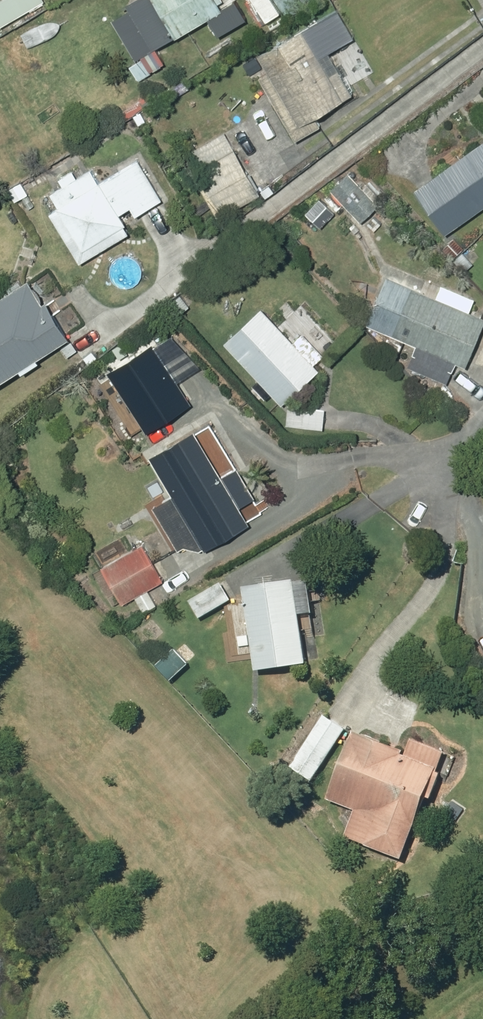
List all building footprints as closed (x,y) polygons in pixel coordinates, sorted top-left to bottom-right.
[(41,0),(40,0),(0,0),(0,24),(41,0)] [(170,36),(217,8),(214,2),(217,0),(149,0),(170,36)] [(282,18),(311,0),(271,0),(282,18)] [(255,54),(265,72),(256,77),(292,140),(320,123),(314,113),(339,99),(298,29),(255,54)] [(222,131),(186,150),(197,169),(189,173),(214,217),(256,194),(222,131)] [(410,189),(441,234),(482,204),(482,137),(410,189)] [(0,222),(0,254),(9,269),(27,258),(19,245),(43,231),(51,244),(106,213),(97,199),(110,192),(101,177),(88,185),(80,172),(27,203),(33,215),(21,223),(10,204),(0,210),(0,211),(5,219),(0,222)] [(376,204),(345,173),(327,190),(358,221),(376,204)] [(336,211),(319,192),(305,204),(322,224),(336,211)] [(451,238),(441,248),(450,257),(460,248),(451,238)] [(460,251),(451,259),(462,270),(470,262),(460,251)] [(413,346),(405,366),(443,383),(452,362),(462,366),(482,318),(466,311),(471,298),(438,284),(433,296),(384,275),(363,324),(413,346)] [(0,291),(0,374),(62,338),(40,301),(37,303),(22,278),(0,291)] [(310,363),(320,354),(298,331),(288,341),(257,307),(220,342),(254,378),(247,384),(260,398),(266,392),(277,404),(315,369),(310,363)] [(119,340),(108,347),(116,359),(127,352),(119,340)] [(283,426),(320,429),(322,408),(285,405),(283,426)] [(200,550),(246,523),(190,430),(145,456),(200,550)] [(139,544),(97,568),(118,605),(160,581),(139,544)] [(215,578),(184,597),(197,619),(228,600),(215,578)] [(290,581),(240,587),(252,671),(303,664),(296,616),(309,614),(305,584),(291,586),(290,581)] [(172,650),(153,667),(167,682),(186,665),(172,650)] [(322,715),(288,767),(309,781),(343,730),(322,715)] [(324,800),(353,811),(342,837),(398,860),(433,769),(436,770),(442,752),(409,739),(403,755),(399,754),(400,751),(350,731),(324,800)]
